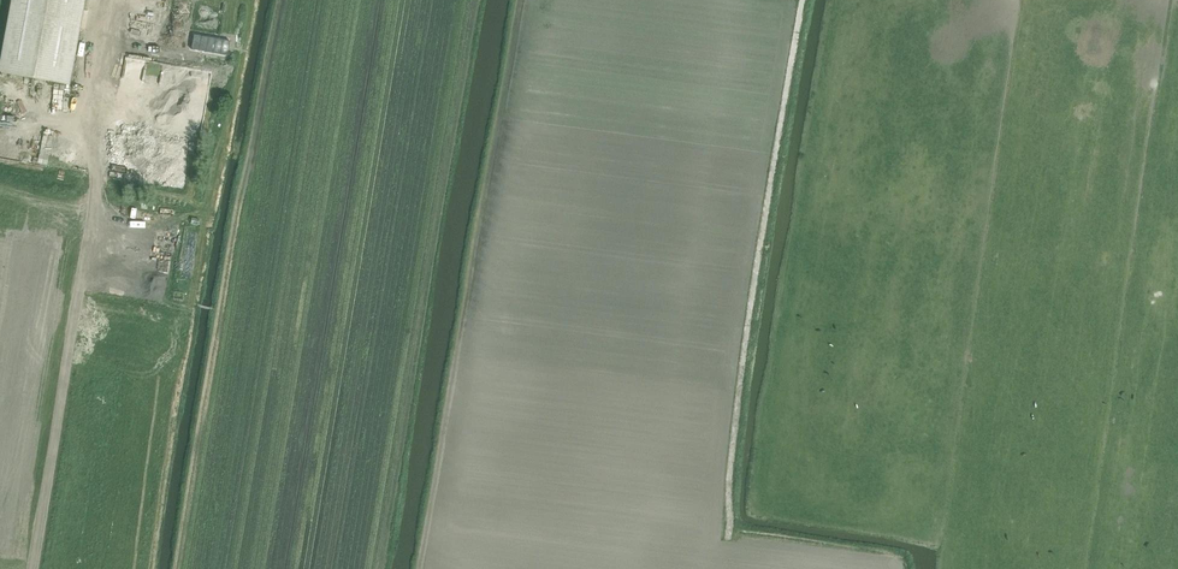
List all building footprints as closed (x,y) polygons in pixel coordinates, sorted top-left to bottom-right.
[(0,63),(0,72),(69,85),(85,0),(12,0),(0,63)] [(67,248),(66,269),(75,269),(76,249),(67,248)] [(105,249),(105,262),(119,262),(118,249),(105,249)]
